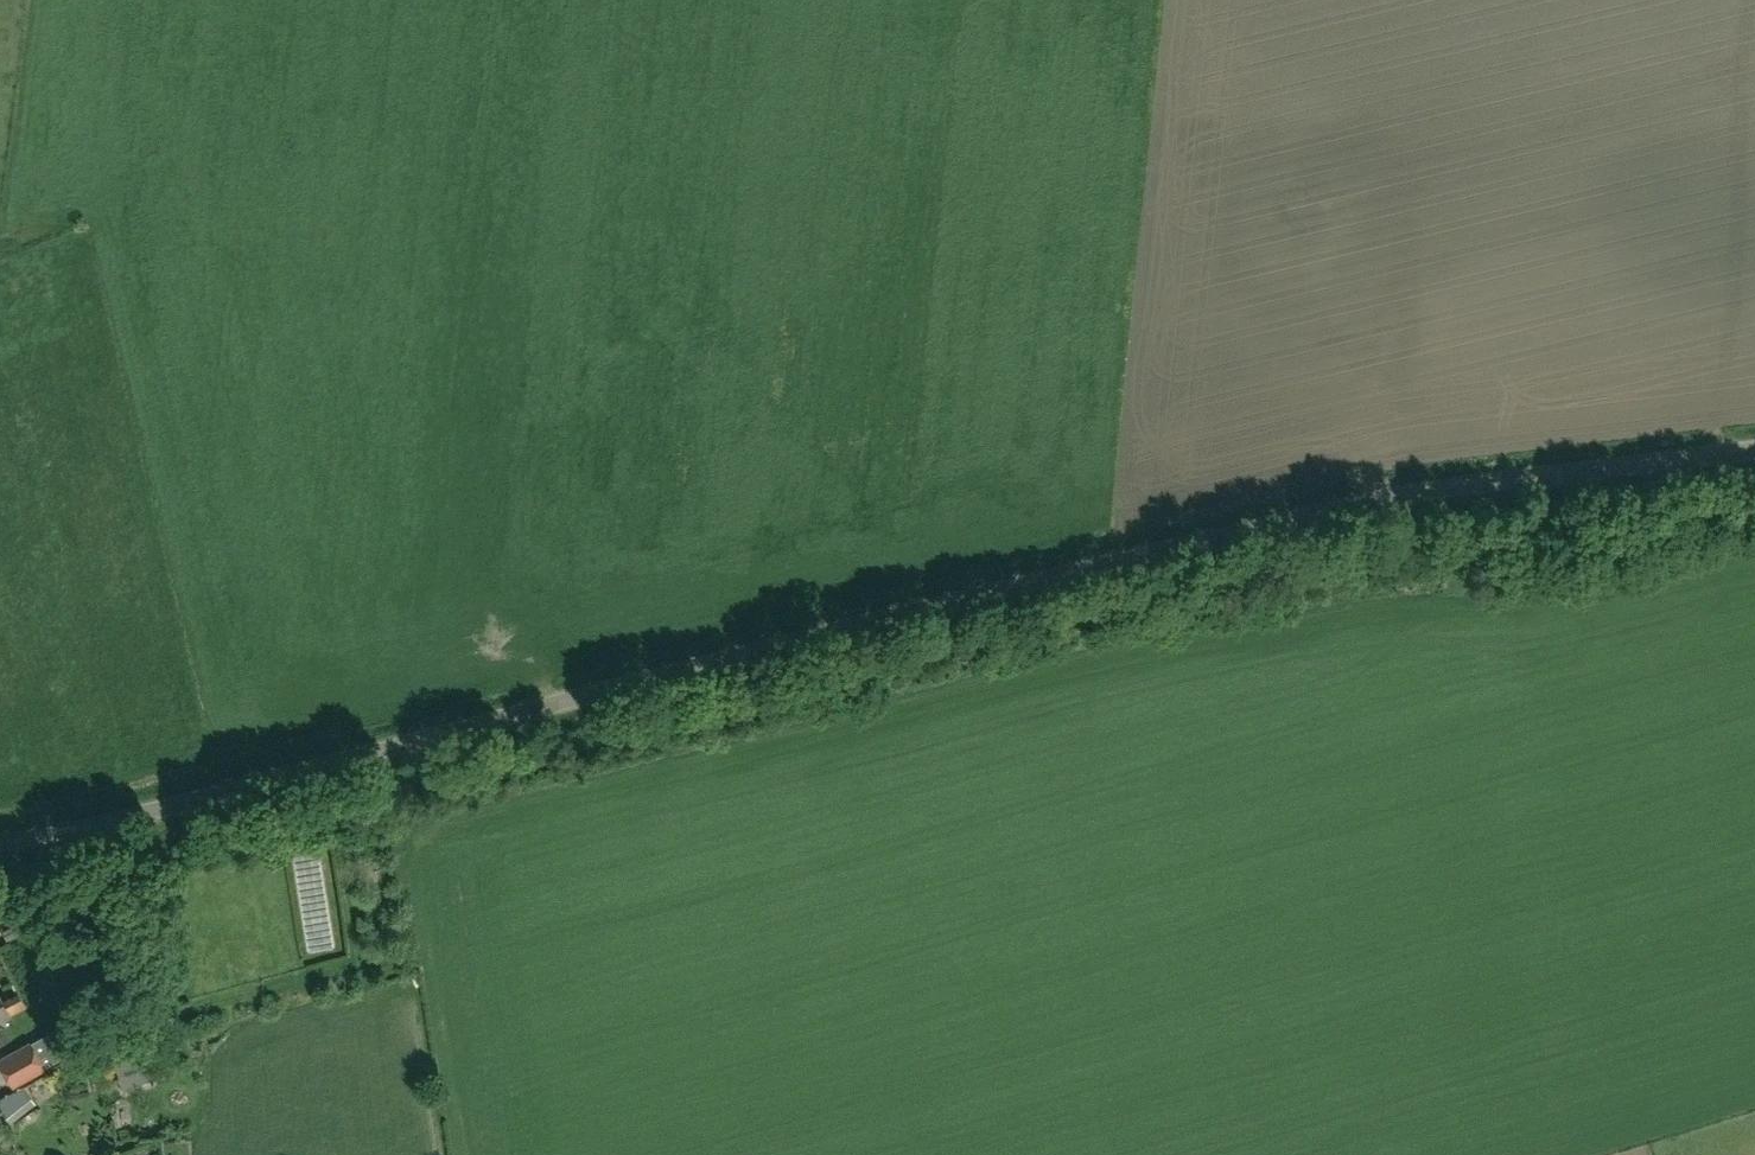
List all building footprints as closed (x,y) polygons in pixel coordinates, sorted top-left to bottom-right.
[(26,990),(12,995),(18,1012),(32,1006),(26,990)] [(12,1015),(0,993),(0,1021),(12,1015)] [(0,1059),(0,1066),(13,1088),(47,1068),(30,1041),(0,1059)] [(126,1058),(131,1084),(153,1080),(148,1054),(126,1058)] [(0,1103),(0,1104),(15,1124),(37,1105),(21,1086),(0,1103)]
